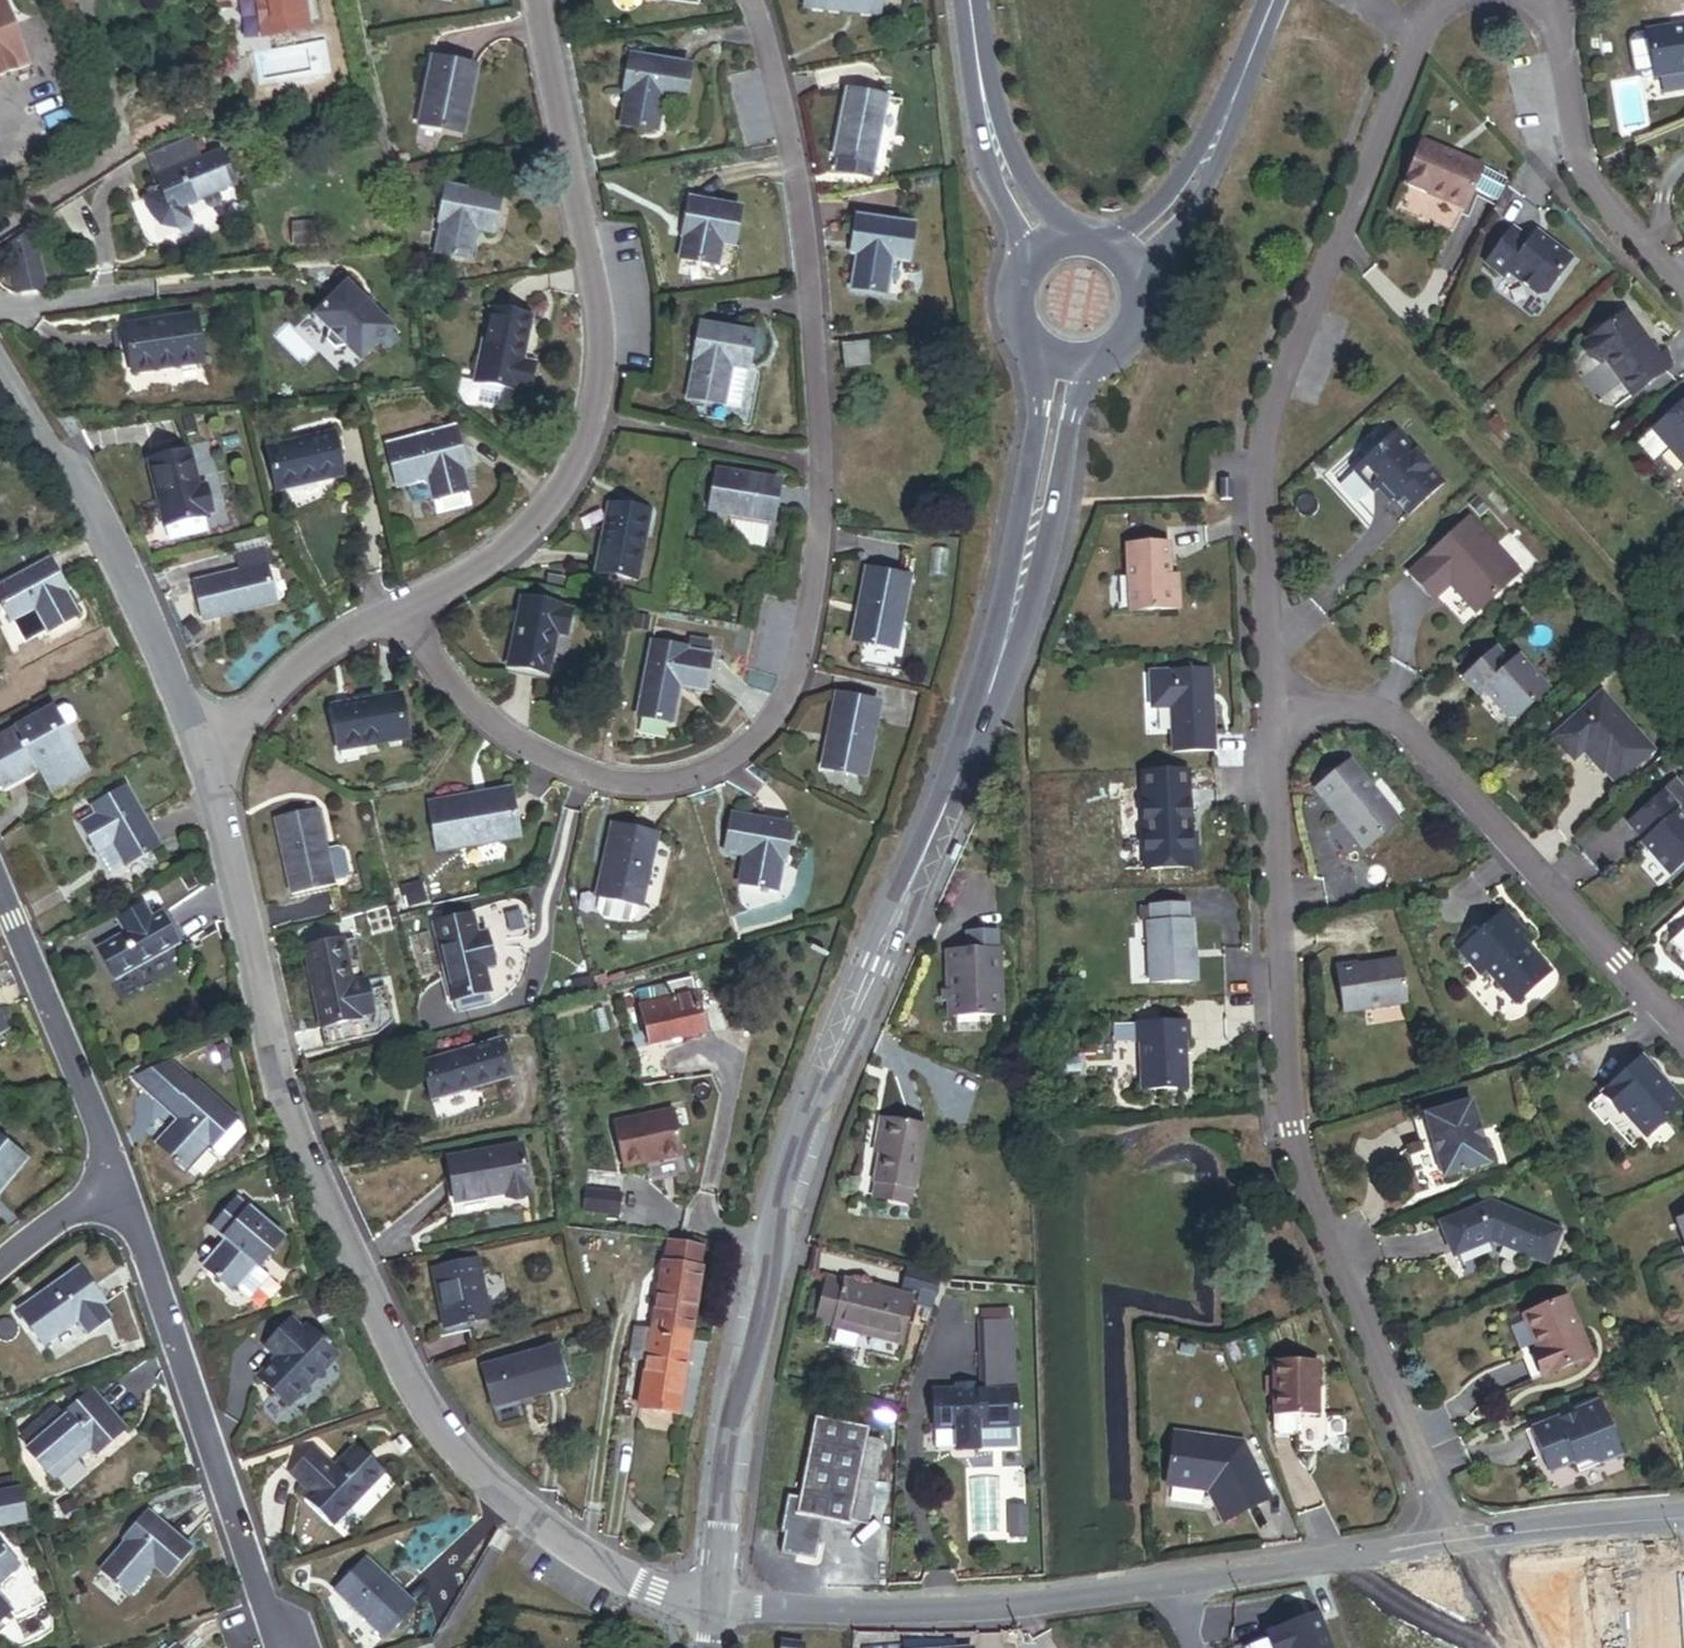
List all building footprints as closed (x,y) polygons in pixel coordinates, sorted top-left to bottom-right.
[(255,31),(295,24),(290,0),(250,0),(255,31)] [(16,62),(2,24),(0,25),(0,68),(16,62)] [(1675,34),(1674,29),(1647,34),(1647,35),(1635,37),(1629,43),(1627,48),(1631,72),(1635,76),(1642,80),(1655,78),(1654,79),(1683,74),(1683,33),(1675,34)] [(665,99),(687,103),(693,67),(634,56),(628,91),(631,91),(625,125),(660,132),(665,99)] [(464,132),(478,67),(436,58),(422,123),(464,132)] [(877,174),(891,95),(854,88),(842,154),(845,154),(842,167),(877,174)] [(1507,174),(1481,163),(1481,162),(1421,137),(1403,179),(1463,205),(1472,184),(1498,195),(1507,174)] [(172,141),(131,161),(148,194),(132,202),(139,215),(150,221),(161,220),(176,214),(169,198),(186,190),(189,198),(194,199),(201,196),(203,191),(199,184),(218,175),(205,147),(180,158),(172,141)] [(489,262),(501,196),(449,186),(442,222),(445,223),(439,252),(489,262)] [(722,243),(735,245),(742,209),(693,200),(686,237),(689,238),(685,260),(718,266),(722,243)] [(896,257),(913,260),(918,223),(863,214),(857,252),(863,253),(858,285),(891,290),(896,257)] [(303,241),(302,219),(282,219),(283,242),(303,241)] [(1530,244),(1512,231),(1486,266),(1504,279),(1506,275),(1535,296),(1545,294),(1561,273),(1556,270),(1566,257),(1549,245),(1546,249),(1533,239),(1530,244)] [(392,333),(346,286),(312,320),(327,335),(343,351),(359,367),(392,333)] [(534,366),(519,362),(530,319),(492,310),(476,379),(464,376),(462,388),(467,397),(499,405),(503,389),(512,391),(513,388),(528,391),(534,366)] [(1605,361),(1631,397),(1667,371),(1626,315),(1584,345),(1599,365),(1605,361)] [(195,319),(123,330),(130,378),(202,368),(195,319)] [(744,409),(758,336),(705,327),(698,360),(701,361),(693,400),(744,409)] [(343,351),(327,335),(325,344),(334,354),(343,351)] [(845,367),(871,365),(869,343),(843,346),(845,367)] [(1652,433),(1667,450),(1683,469),(1683,404),(1652,433)] [(1363,486),(1371,479),(1383,492),(1400,510),(1435,478),(1387,426),(1344,465),(1363,486)] [(462,476),(468,475),(458,432),(391,445),(400,489),(406,488),(409,500),(412,507),(432,503),(437,520),(470,512),(462,476)] [(278,490),(342,475),(332,433),(269,448),(278,490)] [(1654,462),(1667,450),(1652,433),(1639,445),(1654,462)] [(203,515),(212,513),(206,487),(198,489),(190,452),(151,461),(168,539),(206,530),(203,515)] [(712,510),(775,523),(783,484),(719,472),(712,510)] [(1219,477),(1208,477),(1208,499),(1219,499),(1219,477)] [(1371,479),(1363,486),(1378,497),(1383,492),(1371,479)] [(599,570),(637,577),(650,512),(611,504),(599,570)] [(1443,580),(1468,608),(1512,567),(1462,513),(1403,568),(1427,595),(1443,580)] [(1164,542),(1124,544),(1127,609),(1176,606),(1174,574),(1166,575),(1164,542)] [(67,579),(70,577),(53,546),(0,576),(0,577),(17,608),(20,606),(40,595),(46,606),(53,618),(80,602),(67,579)] [(265,549),(238,554),(242,572),(213,577),(214,582),(199,586),(205,615),(222,612),(222,615),(277,604),(265,549)] [(856,639),(899,647),(912,577),(870,569),(856,639)] [(46,606),(40,595),(20,606),(26,617),(46,606)] [(511,667),(548,675),(557,631),(567,633),(571,613),(561,611),(562,607),(524,600),(511,667)] [(711,656),(714,641),(691,636),(689,647),(688,651),(711,656)] [(682,685),(705,690),(712,656),(711,656),(688,651),(689,647),(655,640),(640,715),(674,722),(682,685)] [(1502,658),(1487,641),(1453,672),(1468,689),(1471,685),(1496,711),(1507,712),(1520,699),(1515,694),(1534,677),(1509,651),(1502,658)] [(705,690),(712,691),(719,657),(712,656),(705,690)] [(1201,669),(1141,672),(1143,707),(1162,706),(1164,750),(1206,748),(1201,669)] [(1538,682),(1534,677),(1515,694),(1520,699),(1538,682)] [(1612,781),(1651,745),(1596,684),(1542,733),(1565,758),(1577,747),(1597,768),(1599,766),(1612,781)] [(341,750),(405,738),(396,692),(332,705),(341,750)] [(827,768),(869,775),(882,702),(841,694),(827,768)] [(92,761),(61,697),(0,726),(0,758),(7,772),(45,753),(58,748),(69,772),(92,761)] [(57,778),(69,772),(58,748),(45,753),(57,778)] [(1345,769),(1312,799),(1363,854),(1396,823),(1345,769)] [(1668,772),(1654,785),(1670,802),(1683,789),(1683,788),(1668,772)] [(133,855),(165,837),(133,779),(100,798),(104,805),(90,813),(100,830),(97,832),(103,844),(121,834),(133,855)] [(1181,785),(1135,788),(1140,866),(1186,863),(1184,833),(1181,785)] [(1670,802),(1654,785),(1620,817),(1636,834),(1633,836),(1664,870),(1683,851),(1683,822),(1668,804),(1670,802)] [(440,846),(518,832),(511,788),(432,802),(440,846)] [(328,849),(320,810),(278,819),(294,893),(336,884),(336,882),(348,879),(352,873),(348,851),(341,846),(328,849)] [(784,866),(792,827),(736,817),(729,854),(749,858),(744,885),(776,891),(780,866),(784,866)] [(640,916),(660,833),(619,823),(603,891),(607,892),(602,906),(606,914),(633,920),(640,916)] [(123,976),(188,941),(170,907),(160,912),(154,902),(126,917),(132,928),(105,942),(123,976)] [(1186,920),(1182,920),(1181,902),(1145,904),(1146,921),(1141,921),(1144,980),(1189,978),(1186,920)] [(1514,1004),(1549,973),(1518,939),(1523,935),(1502,912),(1458,952),(1479,975),(1484,970),(1514,1004)] [(958,925),(958,943),(988,942),(988,925),(958,925)] [(495,981),(506,978),(496,944),(486,947),(481,930),(443,941),(465,1016),(503,1006),(495,981)] [(345,940),(308,949),(327,1025),(364,1016),(362,1011),(374,1009),(368,987),(357,990),(345,940)] [(992,1007),(991,942),(988,942),(958,943),(948,943),(949,966),(939,966),(939,979),(932,980),(932,992),(939,992),(940,1008),(992,1007)] [(939,966),(949,966),(948,943),(939,943),(939,966)] [(1405,1004),(1398,962),(1356,969),(1355,966),(1337,970),(1344,1014),(1405,1004)] [(678,1041),(725,1028),(716,994),(708,997),(704,983),(685,988),(689,1003),(668,1008),(678,1041)] [(1185,1086),(1181,1037),(1186,1037),(1185,1021),(1131,1025),(1132,1042),(1137,1041),(1141,1089),(1185,1086)] [(442,1089),(519,1067),(509,1031),(431,1053),(442,1089)] [(182,1054),(144,1066),(191,1108),(171,1131),(202,1160),(222,1139),(231,1145),(256,1115),(218,1079),(215,1083),(182,1054)] [(1615,1105),(1641,1134),(1676,1102),(1635,1057),(1597,1091),(1612,1108),(1615,1105)] [(1489,1165),(1470,1104),(1423,1119),(1442,1180),(1489,1165)] [(683,1151),(674,1105),(621,1115),(629,1160),(683,1151)] [(855,1181),(892,1194),(915,1129),(878,1116),(855,1181)] [(27,1150),(0,1128),(0,1184),(27,1150)] [(449,1200),(522,1181),(511,1138),(438,1157),(449,1200)] [(573,1196),(623,1207),(628,1186),(578,1175),(573,1196)] [(850,1197),(887,1210),(892,1194),(855,1181),(850,1197)] [(216,1260),(246,1285),(250,1280),(268,1257),(292,1228),(248,1192),(224,1223),(237,1234),(216,1260)] [(1488,1202),(1438,1224),(1452,1256),(1488,1240),(1544,1263),(1558,1231),(1488,1202)] [(691,1259),(694,1239),(655,1232),(652,1252),(691,1259)] [(441,1317),(509,1300),(495,1241),(426,1258),(441,1317)] [(639,1318),(680,1326),(691,1259),(652,1252),(651,1251),(639,1318)] [(268,1257),(250,1280),(261,1289),(280,1266),(268,1257)] [(93,1328),(114,1313),(104,1300),(109,1297),(85,1263),(26,1305),(50,1339),(84,1315),(93,1328)] [(867,1348),(885,1305),(820,1278),(802,1320),(867,1348)] [(902,1318),(914,1295),(889,1282),(882,1296),(895,1303),(890,1312),(902,1318)] [(1565,1301),(1525,1317),(1539,1352),(1532,1355),(1541,1379),(1589,1359),(1565,1301)] [(273,1369),(304,1396),(353,1341),(322,1313),(317,1319),(306,1309),(283,1335),(294,1345),(273,1369)] [(635,1342),(639,1318),(628,1317),(624,1340),(635,1342)] [(665,1407),(680,1326),(639,1318),(635,1342),(624,1399),(665,1407)] [(966,1446),(1004,1444),(1001,1335),(969,1336),(972,1409),(962,1409),(942,1410),(919,1410),(920,1447),(941,1446),(942,1469),(967,1468),(966,1446)] [(489,1401),(561,1378),(549,1338),(476,1361),(489,1401)] [(1317,1418),(1317,1362),(1274,1362),(1273,1433),(1279,1437),(1289,1438),(1294,1433),(1294,1418),(1317,1418)] [(98,1448),(103,1455),(133,1431),(101,1391),(71,1415),(65,1408),(31,1435),(38,1444),(35,1447),(60,1478),(88,1456),(86,1453),(96,1446),(98,1448)] [(942,1410),(962,1409),(961,1398),(942,1399),(942,1410)] [(1598,1403),(1530,1432),(1548,1475),(1573,1465),(1574,1468),(1584,1464),(1596,1467),(1621,1456),(1598,1403)] [(853,1522),(864,1437),(844,1435),(845,1427),(794,1420),(784,1501),(772,1499),(767,1537),(771,1537),(769,1557),(804,1562),(809,1522),(835,1525),(836,1520),(853,1522)] [(424,1442),(415,1432),(406,1439),(416,1450),(424,1442)] [(319,1490),(346,1517),(399,1464),(373,1437),(350,1461),(329,1440),(306,1463),(326,1483),(319,1490)] [(1241,1445),(1173,1437),(1167,1486),(1208,1491),(1223,1523),(1261,1504),(1248,1478),(1255,1474),(1241,1445)] [(86,1453),(88,1456),(98,1448),(96,1446),(86,1453)] [(1577,1475),(1596,1467),(1584,1464),(1574,1468),(1577,1475)] [(1268,1501),(1255,1474),(1248,1478),(1261,1504),(1268,1501)] [(0,1484),(0,1523),(28,1519),(22,1480),(0,1484)] [(175,1568),(192,1546),(149,1512),(131,1535),(133,1537),(111,1566),(139,1588),(162,1558),(175,1568)] [(17,1561),(0,1542),(0,1576),(17,1561)] [(398,1630),(429,1598),(383,1554),(352,1586),(398,1630)] [(1329,1616),(1283,1633),(1289,1647),(1341,1647),(1329,1616)] [(797,1638),(774,1636),(773,1647),(796,1647),(797,1638)] [(968,1636),(899,1644),(900,1647),(969,1647),(968,1636)]
